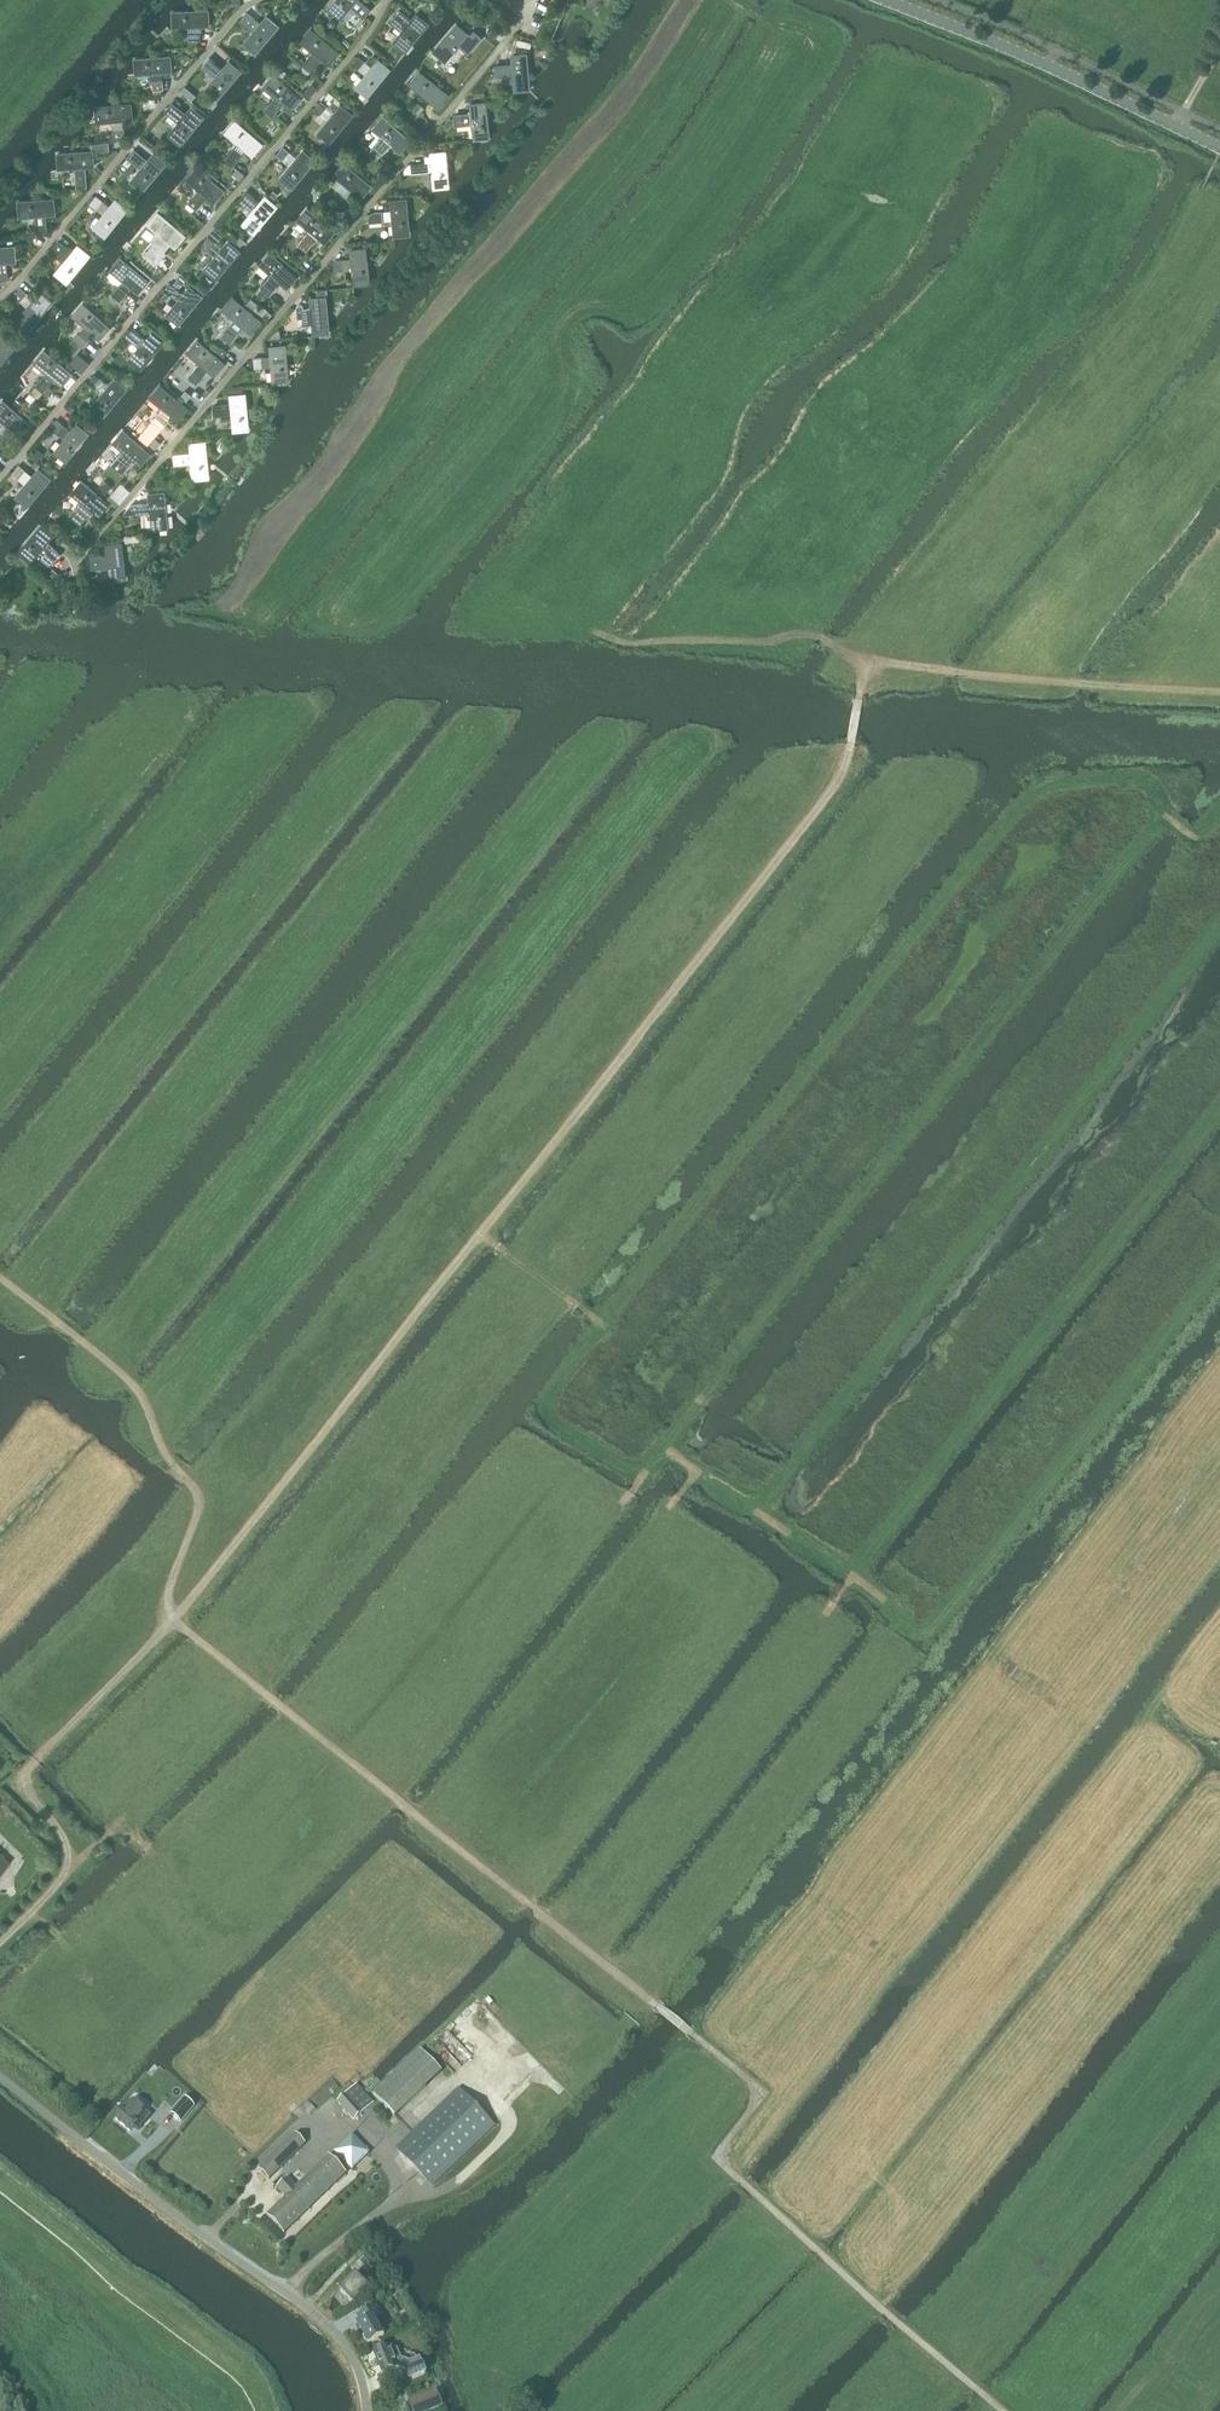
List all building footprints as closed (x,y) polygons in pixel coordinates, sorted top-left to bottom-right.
[(323,12),(337,23),(355,0),(332,0),(323,12)] [(351,6),(352,8),(364,18),(371,10),(359,0),(356,0),(351,6)] [(263,4),(259,10),(264,14),(268,8),(263,4)] [(210,10),(172,12),(173,27),(211,25),(210,10)] [(400,10),(390,22),(400,30),(402,31),(411,19),(400,10)] [(247,12),(240,20),(253,30),(254,31),(261,24),(259,23),(247,12)] [(391,43),(405,56),(431,26),(417,14),(391,43)] [(244,47),(259,59),(283,30),(269,18),(244,47)] [(455,25),(428,58),(440,67),(467,34),(455,25)] [(199,26),(188,26),(188,28),(189,41),(200,41),(199,28),(199,26)] [(338,53),(311,30),(302,40),(329,64),(338,53)] [(468,35),(459,45),(467,51),(465,53),(467,55),(481,38),(474,31),(470,35),(469,36),(468,35)] [(522,38),(512,39),(513,51),(523,50),(522,38)] [(312,53),(302,65),(311,72),(321,60),(322,59),(313,52),(312,53)] [(187,54),(181,61),(185,65),(191,59),(187,54)] [(171,55),(134,58),(135,74),(173,70),(171,55)] [(358,56),(352,64),(358,69),(364,61),(358,56)] [(215,77),(222,69),(209,57),(201,66),(215,77)] [(352,88),(367,101),(392,71),(377,59),(352,88)] [(512,79),(513,79),(512,65),(511,65),(495,66),(496,76),(503,75),(503,80),(512,79)] [(204,95),(219,107),(243,78),(228,66),(204,95)] [(162,72),(152,73),(153,83),(153,90),(161,90),(163,89),(163,82),(162,72)] [(420,72),(407,86),(431,108),(444,94),(420,72)] [(274,77),(265,88),(291,109),(300,97),(274,77)] [(184,86),(180,91),(186,96),(190,91),(184,86)] [(302,94),(308,99),(314,92),(308,87),(302,94)] [(329,92),(325,96),(330,100),(334,95),(329,92)] [(275,98),(265,110),(273,117),(283,105),(275,98)] [(321,101),(314,109),(320,114),(327,106),(321,101)] [(416,102),(411,107),(419,114),(424,108),(416,102)] [(171,103),(165,111),(177,121),(178,123),(185,115),(184,114),(171,103)] [(316,135),(330,147),(355,118),(340,106),(316,135)] [(486,106),(471,106),(474,144),(489,143),(486,106)] [(129,109),(92,113),(93,130),(131,126),(129,109)] [(167,140),(182,153),(207,124),(192,111),(167,140)] [(449,119),(444,125),(448,128),(452,123),(454,123),(455,126),(471,124),(472,124),(471,113),(470,113),(454,115),(454,118),(449,119)] [(382,119),(374,130),(399,151),(406,140),(382,119)] [(263,143),(236,120),(226,132),(253,156),(263,143)] [(124,130),(114,131),(114,138),(124,137),(124,130)] [(381,137),(368,152),(377,159),(389,144),(390,144),(381,136),(381,137)] [(95,151),(110,149),(109,140),(94,142),(95,151)] [(237,143),(223,160),(231,167),(246,150),(237,143)] [(283,147),(276,155),(282,160),(289,152),(283,147)] [(134,149),(127,157),(134,163),(141,169),(147,161),(141,155),(134,149)] [(94,150),(57,152),(57,168),(95,165),(94,150)] [(278,180),(293,193),(317,164),(303,151),(278,180)] [(449,152),(431,154),(434,191),(452,189),(449,152)] [(410,164),(404,170),(405,174),(412,173),(430,171),(432,171),(430,155),(429,156),(425,156),(425,162),(410,164)] [(127,186),(142,199),(166,170),(152,158),(127,186)] [(370,188),(343,164),(330,180),(358,203),(370,188)] [(85,166),(75,167),(75,169),(77,188),(87,187),(85,168),(85,166)] [(224,190),(197,166),(187,179),(214,202),(224,190)] [(244,174),(238,170),(234,175),(240,180),(244,174)] [(193,197),(188,203),(196,209),(201,203),(206,197),(199,190),(193,197)] [(245,193),(240,199),(240,201),(251,211),(252,212),(259,203),(258,202),(257,201),(254,201),(254,198),(247,192),(245,193)] [(340,193),(335,199),(343,206),(348,200),(340,193)] [(96,196),(90,204),(96,208),(102,200),(96,196)] [(239,227),(254,240),(278,211),(263,198),(239,227)] [(54,200),(17,203),(18,217),(56,214),(54,200)] [(407,204),(389,205),(392,242),(410,241),(407,204)] [(90,234),(105,247),(129,218),(114,205),(90,234)] [(336,231),(307,208),(297,220),(326,243),(336,231)] [(369,216),(369,219),(369,222),(372,222),(375,222),(383,221),(382,211),(374,212),(372,213),(370,214),(369,216)] [(188,236),(160,213),(149,225),(177,249),(188,236)] [(45,215),(36,216),(36,217),(37,233),(47,232),(45,216),(45,215)] [(308,232),(299,244),(307,250),(314,241),(315,242),(319,238),(317,237),(309,231),(308,232)] [(155,242),(144,255),(155,264),(161,257),(160,257),(164,252),(170,244),(161,236),(155,242)] [(201,245),(207,251),(214,242),(208,237),(201,245)] [(59,240),(50,250),(63,261),(64,262),(74,250),(73,249),(70,246),(67,247),(59,240)] [(201,273),(216,286),(240,257),(225,244),(201,273)] [(0,248),(0,262),(15,261),(14,247),(0,248)] [(53,278),(68,290),(93,261),(78,249),(53,278)] [(367,254),(349,255),(351,292),(370,291),(367,254)] [(298,278),(269,255),(260,266),(289,289),(298,278)] [(297,256),(293,262),(297,265),(301,259),(297,256)] [(149,282),(122,259),(112,273),(139,295),(149,282)] [(342,260),(334,261),(335,271),(342,270),(342,260)] [(161,273),(157,270),(151,276),(155,280),(161,273)] [(262,281),(261,289),(268,295),(277,286),(278,286),(279,286),(280,284),(281,283),(269,273),(268,274),(262,281)] [(179,278),(184,282),(187,279),(182,274),(179,278)] [(178,278),(174,283),(179,288),(184,283),(178,278)] [(119,285),(112,294),(120,301),(127,292),(130,288),(122,282),(119,285)] [(170,283),(163,291),(169,296),(171,294),(178,300),(183,294),(176,288),(170,283)] [(20,288),(14,296),(20,301),(26,293),(20,288)] [(164,318),(179,330),(203,301),(188,289),(164,318)] [(16,324),(29,335),(52,307),(39,297),(16,324)] [(247,303),(254,309),(258,304),(251,298),(247,303)] [(260,322),(232,300),(224,310),(251,332),(260,322)] [(328,300),(311,301),(315,338),(331,337),(328,300)] [(111,327),(84,303),(71,319),(98,342),(111,327)] [(298,305),(296,307),(297,318),(302,318),(303,318),(304,324),(310,324),(312,323),(311,308),(309,308),(303,309),(303,308),(303,306),(302,305),(300,304),(298,305)] [(272,314),(267,310),(263,315),(268,319),(272,314)] [(118,327),(122,322),(118,318),(114,323),(118,327)] [(234,321),(222,336),(230,343),(242,328),(243,327),(235,320),(234,321)] [(132,329),(125,337),(138,347),(139,347),(145,340),(144,339),(132,329)] [(281,338),(280,329),(277,330),(269,337),(269,339),(281,338)] [(79,334),(74,340),(82,346),(86,340),(79,334)] [(126,365),(141,377),(165,348),(150,336),(126,365)] [(197,346),(189,355),(214,376),(222,366),(197,346)] [(222,347),(218,353),(223,357),(227,352),(222,347)] [(11,358),(0,349),(0,371),(11,358)] [(285,350),(267,351),(270,389),(288,387),(285,350)] [(73,374),(45,351),(34,363),(64,385),(73,374)] [(111,354),(107,360),(111,363),(115,358),(111,354)] [(75,366),(81,371),(89,361),(83,357),(75,366)] [(261,357),(254,358),(255,368),(262,367),(261,357)] [(188,377),(196,384),(207,371),(198,364),(188,377)] [(46,374),(36,386),(43,392),(48,387),(53,380),(54,379),(46,373),(46,374)] [(94,374),(88,382),(93,387),(100,379),(94,374)] [(88,410),(103,422),(127,393),(112,381),(88,410)] [(163,386),(153,398),(178,419),(188,407),(163,386)] [(43,392),(43,393),(47,396),(52,390),(48,387),(43,392)] [(180,396),(186,401),(191,395),(185,390),(180,396)] [(247,393),(231,395),(235,432),(250,430),(247,393)] [(0,407),(0,425),(15,439),(28,425),(4,403),(0,407)] [(228,404),(214,406),(215,415),(222,414),(222,419),(230,419),(232,418),(231,404),(228,404)] [(152,421),(139,437),(147,445),(161,429),(160,428),(164,422),(171,414),(163,408),(157,416),(152,421)] [(57,420),(50,427),(56,432),(62,424),(57,420)] [(51,455),(66,468),(90,439),(75,426),(51,455)] [(123,430),(113,441),(142,465),(152,454),(123,430)] [(150,444),(156,449),(161,443),(155,438),(150,444)] [(205,449),(187,450),(190,487),(208,486),(205,449)] [(33,455),(38,460),(42,455),(37,451),(33,455)] [(123,451),(112,465),(122,473),(133,459),(123,451)] [(181,454),(173,454),(174,465),(182,464),(181,454)] [(19,466),(12,473),(18,478),(25,471),(19,466)] [(12,503),(27,516),(51,487),(36,474),(12,503)] [(106,492),(110,487),(104,482),(100,486),(106,492)] [(82,486),(75,495),(98,514),(106,506),(82,486)] [(166,492),(150,493),(153,530),(169,529),(166,492)] [(111,495),(109,498),(117,506),(120,502),(111,495)] [(80,507),(72,517),(81,524),(89,514),(91,516),(93,514),(94,512),(81,501),(80,502),(78,505),(80,507)] [(131,505),(124,513),(125,514),(149,512),(151,512),(150,503),(148,503),(131,505)] [(18,553),(29,562),(53,534),(42,524),(18,553)] [(47,542),(39,551),(40,552),(44,555),(42,558),(50,565),(52,562),(53,563),(61,554),(52,547),(47,542)] [(123,543),(107,544),(111,582),(127,580),(123,543)] [(100,555),(90,556),(91,570),(101,569),(109,568),(107,554),(100,555)] [(56,574),(51,570),(47,575),(52,579),(56,574)] [(10,1861),(0,1852),(0,1872),(10,1861)] [(421,2049),(384,2083),(373,2093),(394,2115),(441,2070),(421,2049)] [(353,2085),(335,2101),(352,2118),(370,2102),(353,2085)] [(432,2186),(495,2125),(458,2088),(396,2148),(432,2186)] [(184,2098),(171,2114),(181,2122),(195,2107),(184,2098)] [(125,2109),(116,2119),(130,2132),(134,2126),(139,2130),(151,2116),(133,2100),(125,2109)] [(311,2105),(305,2110),(308,2114),(314,2109),(311,2105)] [(269,2178),(304,2143),(295,2134),(260,2168),(269,2178)] [(284,2232),(345,2173),(328,2156),(296,2187),(287,2177),(278,2186),(287,2196),(268,2214),(284,2232)] [(354,2303),(370,2288),(356,2273),(340,2289),(354,2303)] [(369,2342),(384,2334),(376,2319),(381,2316),(376,2306),(361,2314),(365,2321),(359,2324),(369,2342)] [(410,2314),(406,2316),(410,2323),(414,2320),(410,2314)] [(375,2351),(374,2351),(383,2372),(397,2367),(406,2370),(409,2379),(426,2372),(423,2364),(422,2364),(420,2358),(410,2362),(401,2358),(398,2349),(389,2345),(375,2351)]
